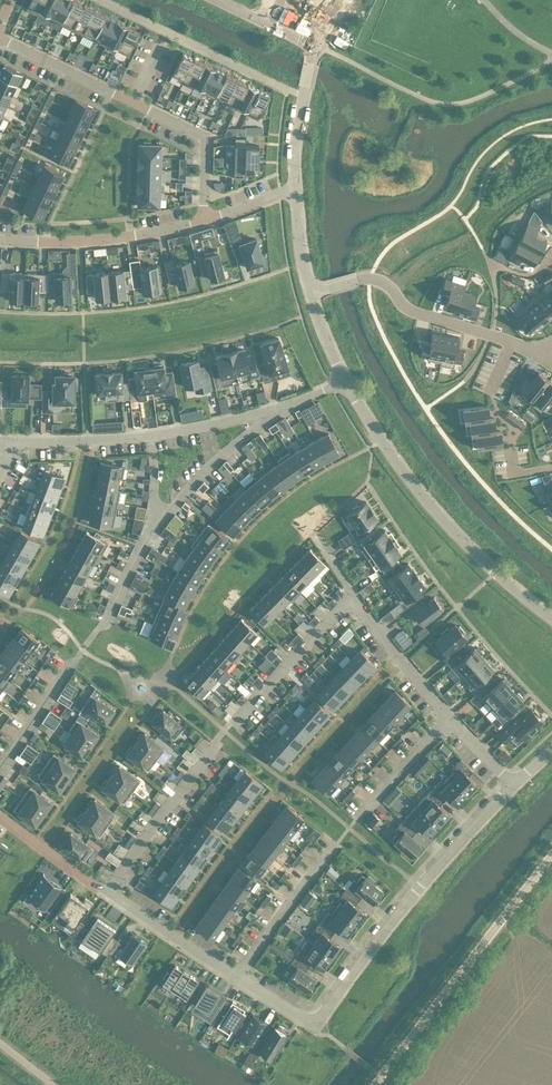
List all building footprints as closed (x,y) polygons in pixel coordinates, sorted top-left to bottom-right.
[(38,15),(45,0),(31,0),(27,9),(38,15)] [(58,0),(45,0),(38,15),(49,20),(58,0)] [(49,20),(50,18),(61,23),(61,24),(61,25),(73,0),(58,0),(49,20)] [(84,5),(74,0),(73,0),(61,25),(72,30),(84,5)] [(84,5),(72,30),(83,35),(95,10),(84,5)] [(94,40),(106,15),(95,10),(83,35),(94,40)] [(94,40),(106,46),(118,21),(106,15),(94,40)] [(117,50),(129,26),(118,21),(106,46),(108,43),(118,48),(117,50)] [(140,32),(129,26),(117,50),(128,56),(140,32)] [(182,83),(194,58),(183,52),(173,74),(183,79),(182,83)] [(205,63),(194,58),(182,83),(193,88),(205,63)] [(206,63),(205,63),(193,88),(194,87),(204,92),(203,93),(204,93),(216,68),(206,63)] [(17,84),(22,87),(27,75),(4,64),(0,73),(0,76),(17,84)] [(215,99),(227,73),(226,73),(216,68),(204,93),(215,99)] [(216,98),(226,103),(238,79),(227,73),(215,99),(216,98)] [(17,84),(0,76),(0,90),(12,95),(17,84)] [(238,79),(226,103),(227,103),(228,100),(238,105),(236,109),(248,84),(238,79)] [(248,84),(236,109),(247,114),(259,89),(249,84),(248,84)] [(271,95),(259,89),(247,114),(258,120),(260,116),(262,117),(267,108),(265,107),(271,95)] [(6,106),(12,95),(0,90),(0,103),(6,106)] [(76,99),(71,110),(90,119),(95,108),(76,99)] [(90,119),(71,110),(65,121),(84,130),(90,119)] [(60,132),(79,141),(84,130),(65,121),(60,132)] [(60,132),(55,143),(74,152),(79,141),(60,132)] [(236,138),(235,158),(259,159),(259,146),(247,145),(247,138),(236,138)] [(140,156),(161,157),(161,145),(151,144),(152,142),(144,142),(144,144),(140,144),(140,156)] [(74,152),(55,143),(50,154),(69,163),(74,152)] [(161,169),(161,157),(140,156),(138,156),(138,168),(161,169)] [(259,159),(235,158),(235,178),(246,179),(246,172),(259,172),(259,159)] [(44,165),(39,176),(58,185),(63,174),(44,165)] [(165,169),(161,169),(138,168),(138,169),(139,169),(139,180),(164,181),(165,169)] [(58,185),(39,176),(34,187),(53,196),(58,185)] [(164,194),(164,181),(139,180),(138,180),(137,193),(164,194)] [(34,187),(29,198),(48,207),(53,196),(34,187)] [(167,194),(164,194),(137,193),(137,194),(139,194),(138,206),(160,206),(160,199),(167,199),(167,194)] [(48,207),(29,198),(23,209),(42,218),(48,207)] [(514,237),(513,238),(540,252),(547,240),(535,234),(539,228),(528,222),(525,228),(522,227),(516,238),(514,237)] [(513,238),(507,250),(511,252),(508,258),(519,264),(522,258),(534,264),(540,252),(513,238)] [(243,243),(240,244),(239,244),(233,246),(238,263),(246,261),(248,268),(264,262),(257,239),(243,243)] [(160,250),(159,240),(145,243),(146,252),(160,250)] [(104,244),(91,245),(92,263),(105,262),(104,244)] [(51,251),(51,258),(64,258),(64,250),(51,251)] [(218,250),(197,255),(202,273),(209,271),(211,279),(225,275),(218,250)] [(174,259),(165,261),(169,282),(178,280),(179,287),(195,283),(190,260),(175,264),(174,259)] [(131,270),(133,286),(133,288),(143,286),(144,293),(161,291),(159,281),(161,281),(160,275),(158,275),(157,266),(141,268),(140,260),(130,261),(131,270)] [(131,270),(109,272),(111,298),(126,296),(125,287),(133,286),(131,270)] [(24,300),(25,273),(2,272),(1,290),(10,291),(9,299),(12,299),(12,301),(21,302),(21,300),(24,300)] [(63,276),(55,277),(56,300),(71,300),(71,291),(78,290),(77,272),(63,272),(63,276)] [(111,298),(109,272),(86,274),(87,290),(96,290),(97,299),(111,298)] [(48,274),(25,273),(24,300),(39,300),(39,292),(48,292),(48,274)] [(551,279),(548,274),(542,278),(545,283),(551,279)] [(446,278),(442,290),(448,292),(444,304),(457,308),(455,313),(456,313),(465,285),(446,278)] [(465,285),(456,313),(476,320),(480,308),(473,306),(477,294),(465,289),(466,285),(465,285)] [(533,296),(551,317),(551,316),(551,299),(542,288),(533,296)] [(542,288),(551,299),(551,290),(548,294),(543,288),(542,288)] [(533,296),(523,305),(541,325),(551,317),(533,296)] [(517,317),(513,320),(520,328),(523,325),(524,326),(531,334),(541,325),(523,305),(513,313),(517,317)] [(423,344),(421,356),(428,357),(427,360),(441,362),(440,365),(441,365),(446,335),(432,332),(430,345),(423,344)] [(446,335),(441,365),(454,367),(455,362),(462,363),(464,351),(457,350),(460,337),(446,335)] [(275,372),(289,368),(279,338),(261,344),(267,363),(259,365),(265,382),(277,378),(275,372)] [(230,352),(238,382),(260,377),(254,353),(246,355),(245,349),(238,351),(238,350),(230,352)] [(238,382),(230,352),(223,354),(224,354),(216,356),(218,363),(211,364),(216,388),(238,382)] [(202,366),(199,367),(198,360),(181,364),(185,386),(195,385),(196,392),(212,389),(207,365),(202,366)] [(150,368),(153,394),(154,394),(153,390),(159,390),(160,390),(161,397),(177,395),(173,372),(165,373),(164,366),(162,367),(162,365),(154,366),(155,368),(150,368)] [(129,383),(131,399),(131,401),(147,399),(146,395),(153,394),(150,368),(145,369),(144,367),(137,368),(137,370),(135,370),(136,377),(129,378),(129,383)] [(525,378),(518,387),(523,391),(520,396),(531,404),(550,380),(539,371),(530,382),(525,378)] [(118,400),(131,399),(129,383),(122,383),(121,372),(113,373),(113,372),(104,373),(96,374),(97,384),(95,384),(96,395),(107,394),(107,392),(118,391),(118,400)] [(54,383),(54,391),(44,391),(44,411),(53,411),(54,401),(74,401),(74,389),(77,389),(77,378),(74,378),(74,376),(72,376),(72,373),(64,373),(64,376),(57,375),(57,383),(54,383)] [(13,375),(13,377),(11,377),(11,385),(13,385),(13,399),(28,399),(28,397),(32,398),(42,398),(42,384),(33,384),(33,385),(29,385),(29,375),(19,374),(19,375),(13,375)] [(531,404),(535,400),(551,412),(551,411),(551,381),(550,380),(531,404)] [(217,394),(219,400),(228,398),(227,391),(217,394)] [(489,405),(462,409),(462,410),(465,410),(466,422),(464,422),(464,423),(471,422),(491,419),(489,405)] [(310,407),(300,412),(302,415),(308,425),(317,420),(310,407)] [(523,427),(527,423),(511,410),(507,415),(523,427)] [(471,422),(464,423),(471,422),(473,434),(470,435),(473,435),(497,432),(495,418),(491,419),(471,422)] [(124,421),(114,421),(114,430),(124,430),(124,421)] [(473,435),(470,435),(470,436),(477,435),(479,447),(476,447),(476,449),(503,445),(501,431),(497,432),(473,435)] [(255,438),(264,450),(269,447),(260,434),(255,438)] [(316,440),(326,458),(327,460),(339,453),(329,434),(316,440)] [(316,440),(304,447),(315,466),(327,460),(326,458),(316,440)] [(315,466),(304,447),(292,455),(304,473),(315,466)] [(304,473),(292,455),(289,451),(278,459),(280,463),(293,481),(304,473)] [(99,474),(123,479),(125,466),(118,465),(101,462),(99,474)] [(293,481),(280,463),(268,471),(281,488),(282,489),(293,481)] [(41,481),(60,488),(64,476),(45,469),(41,481)] [(281,488),(268,471),(257,480),(271,497),(282,489),(281,488)] [(123,479),(99,474),(97,486),(121,490),(117,489),(119,478),(123,479)] [(271,497),(257,480),(247,489),(260,505),(261,506),(271,497)] [(60,488),(41,481),(36,492),(55,500),(60,488)] [(543,493),(549,505),(551,504),(551,481),(545,484),(548,490),(543,493)] [(94,498),(118,502),(121,490),(97,486),(94,498)] [(261,506),(260,505),(247,489),(236,499),(252,515),(261,506)] [(55,500),(36,492),(32,504),(51,511),(55,500)] [(116,514),(118,502),(94,498),(92,509),(116,514)] [(252,515),(236,499),(226,509),(242,525),(252,515)] [(356,541),(374,528),(370,523),(378,518),(374,513),(370,506),(366,501),(359,506),(358,505),(353,509),(354,510),(348,514),(359,529),(349,535),(354,542),(356,541)] [(51,511),(32,504),(28,515),(47,522),(51,511)] [(114,526),(116,514),(92,509),(90,522),(114,526)] [(233,535),(242,525),(226,509),(216,520),(233,535)] [(47,522),(28,515),(23,527),(42,534),(47,522)] [(168,524),(166,527),(175,534),(184,522),(175,515),(168,524)] [(199,534),(219,549),(220,550),(229,539),(209,523),(199,534)] [(175,534),(166,527),(161,534),(174,543),(179,536),(175,534)] [(375,528),(374,528),(356,541),(368,558),(395,539),(391,532),(388,534),(385,529),(379,534),(375,528)] [(129,529),(126,536),(135,538),(138,531),(129,529)] [(15,542),(33,552),(39,541),(21,531),(15,542)] [(81,543),(98,553),(102,555),(108,544),(87,532),(81,543)] [(191,545),(194,548),(212,561),(220,550),(219,549),(199,534),(191,545)] [(395,539),(368,558),(376,569),(380,566),(384,572),(399,562),(395,556),(401,552),(398,548),(400,546),(395,539)] [(15,542),(9,552),(27,563),(33,552),(15,542)] [(93,563),(98,553),(81,543),(75,553),(93,563)] [(152,547),(148,553),(149,553),(154,557),(164,563),(168,557),(152,547)] [(204,572),(207,568),(212,561),(194,548),(186,559),(204,572)] [(301,558),(316,572),(325,563),(310,549),(301,558)] [(27,563),(9,552),(3,563),(21,573),(27,563)] [(87,573),(93,563),(75,553),(69,564),(87,573)] [(316,572),(301,558),(293,566),(309,582),(310,582),(308,580),(316,572)] [(186,559),(178,571),(197,583),(204,572),(186,559)] [(399,562),(384,572),(385,572),(380,575),(388,586),(392,583),(397,589),(417,574),(413,569),(409,563),(403,567),(399,562)] [(3,563),(0,568),(0,575),(14,584),(21,573),(3,563)] [(81,584),(87,573),(69,564),(63,574),(81,584)] [(309,582),(293,566),(285,575),(302,592),(301,591),(309,582)] [(191,595),(193,590),(197,583),(178,571),(171,584),(191,595)] [(75,594),(81,584),(63,574),(58,584),(75,594)] [(421,580),(417,574),(397,589),(402,596),(398,599),(406,610),(410,607),(423,597),(423,596),(424,595),(420,590),(426,586),(421,580)] [(0,575),(0,590),(8,594),(14,584),(0,575)] [(302,592),(285,575),(276,583),(293,601),(302,592)] [(293,601),(276,583),(268,592),(282,606),(290,598),(293,601)] [(79,596),(75,594),(58,584),(51,595),(72,607),(79,596)] [(164,596),(165,596),(184,606),(191,595),(171,584),(164,596)] [(342,598),(343,593),(339,588),(335,591),(342,598)] [(274,615),(282,606),(268,592),(259,601),(274,615)] [(165,596),(159,609),(182,620),(188,608),(184,606),(165,596)] [(427,602),(423,597),(410,607),(423,624),(443,608),(434,597),(427,602)] [(325,599),(322,602),(330,610),(333,607),(329,602),(325,599)] [(329,602),(333,607),(337,603),(332,599),(329,602)] [(265,624),(274,615),(259,601),(250,609),(265,624)] [(382,621),(394,616),(390,607),(378,613),(382,621)] [(159,609),(153,623),(176,632),(177,633),(182,620),(159,609)] [(312,619),(316,624),(320,621),(315,616),(312,619)] [(234,628),(249,642),(257,632),(242,619),(234,628)] [(177,633),(176,632),(153,623),(148,636),(172,646),(177,633)] [(448,662),(465,647),(466,647),(461,642),(466,637),(464,634),(466,633),(460,626),(458,627),(456,624),(450,629),(448,627),(441,633),(443,635),(437,640),(443,648),(439,651),(448,662)] [(22,628),(14,638),(31,650),(38,640),(22,628)] [(234,628),(226,637),(241,651),(249,642),(234,628)] [(405,648),(412,642),(403,630),(395,636),(405,648)] [(297,644),(300,641),(295,636),(292,639),(297,644)] [(226,637),(218,646),(233,660),(241,651),(226,637)] [(14,638),(7,647),(23,660),(31,650),(14,638)] [(210,655),(225,669),(233,660),(218,646),(210,655)] [(7,647),(0,656),(0,657),(16,669),(23,660),(7,647)] [(465,647),(448,662),(462,678),(484,658),(481,654),(483,653),(478,648),(476,649),(475,647),(470,652),(465,647)] [(352,659),(367,673),(375,664),(361,650),(352,659)] [(210,655),(202,664),(217,677),(225,669),(210,655)] [(8,679),(16,669),(0,657),(0,672),(8,679)] [(493,669),(484,658),(462,678),(476,693),(493,678),(488,673),(493,669)] [(352,659),(343,668),(358,682),(367,673),(352,659)] [(258,666),(268,675),(271,672),(261,663),(258,666)] [(202,664),(194,673),(209,687),(217,677),(202,664)] [(358,682),(343,668),(335,676),(350,691),(358,682)] [(40,683),(49,685),(50,672),(41,671),(40,683)] [(1,688),(8,679),(0,672),(0,688),(1,688)] [(200,696),(209,687),(194,673),(185,682),(200,696)] [(306,673),(301,677),(305,680),(310,685),(314,680),(306,673)] [(350,691),(335,676),(327,685),(341,699),(350,691)] [(493,678),(476,693),(484,703),(487,700),(494,707),(513,690),(509,685),(510,684),(505,679),(504,680),(502,679),(497,683),(493,678)] [(257,687),(261,684),(255,679),(252,683),(257,687)] [(341,699),(327,685),(318,694),(333,708),(341,699)] [(395,690),(387,699),(402,713),(410,704),(395,690)] [(513,690),(494,707),(500,714),(497,717),(505,725),(521,709),(521,708),(520,709),(516,705),(522,700),(523,698),(518,693),(517,694),(513,690)] [(69,707),(73,701),(61,693),(57,699),(69,707)] [(24,694),(19,702),(22,705),(27,697),(24,694)] [(106,723),(107,721),(109,722),(113,716),(111,715),(114,709),(108,705),(102,701),(102,702),(91,694),(82,708),(106,723)] [(241,705),(245,702),(240,697),(236,701),(241,705)] [(314,698),(306,708),(321,721),(330,712),(314,698)] [(402,713),(387,699),(379,708),(394,722),(402,713)] [(321,721),(306,708),(298,717),(313,730),(321,721)] [(379,708),(371,717),(386,731),(394,722),(379,708)] [(50,710),(46,716),(58,724),(62,718),(50,710)] [(158,713),(153,719),(155,720),(153,722),(175,739),(185,727),(174,719),(169,715),(163,710),(159,714),(158,713)] [(498,734),(506,742),(517,731),(525,739),(543,721),(538,716),(539,715),(535,710),(533,711),(532,710),(520,720),(517,717),(498,734)] [(58,724),(46,716),(42,722),(54,730),(58,724)] [(313,730),(298,717),(290,726),(305,739),(313,730)] [(371,717),(362,726),(377,740),(386,731),(371,717)] [(68,731),(71,733),(91,746),(93,742),(95,743),(99,737),(97,736),(98,734),(76,719),(68,731)] [(305,739),(290,726),(282,735),(297,748),(305,739)] [(362,726),(354,735),(369,749),(377,740),(362,726)] [(88,749),(91,746),(71,733),(63,744),(83,757),(84,755),(86,756),(90,751),(88,749)] [(136,743),(157,760),(165,749),(144,733),(143,734),(142,733),(137,738),(139,740),(136,743)] [(282,735),(274,744),(289,757),(297,748),(282,735)] [(369,749),(354,735),(346,744),(361,757),(369,749)] [(28,743),(23,749),(35,757),(39,751),(28,743)] [(148,771),(157,760),(136,743),(133,747),(132,746),(127,751),(129,753),(128,754),(148,771)] [(289,757),(274,744),(266,753),(281,767),(289,757)] [(346,744),(338,752),(353,766),(361,757),(346,744)] [(202,752),(195,747),(191,752),(187,749),(182,754),(194,763),(202,752)] [(35,757),(23,749),(19,755),(31,763),(35,757)] [(353,766),(338,752),(330,761),(345,775),(353,766)] [(54,753),(46,765),(68,780),(70,776),(72,777),(76,771),(74,770),(75,768),(54,753)] [(449,777),(467,795),(477,785),(466,774),(471,769),(461,759),(452,769),(454,771),(449,777)] [(345,775),(330,761),(322,770),(337,784),(345,775)] [(417,776),(423,770),(417,764),(411,770),(417,776)] [(68,780),(46,765),(38,776),(60,791),(61,789),(63,790),(66,785),(65,784),(68,780)] [(111,776),(132,792),(140,781),(119,765),(118,767),(116,766),(112,771),(114,773),(111,776)] [(246,770),(238,780),(254,793),(262,783),(246,770)] [(337,784),(322,770),(313,779),(328,793),(337,784)] [(124,803),(132,792),(111,776),(108,780),(106,779),(102,784),(104,786),(103,787),(124,803)] [(458,805),(467,795),(449,777),(444,782),(441,780),(432,789),(442,799),(447,794),(458,805)] [(254,793),(238,780),(230,790),(246,803),(254,793)] [(22,798),(44,814),(46,810),(48,811),(52,805),(50,804),(52,802),(30,787),(22,798)] [(442,799),(432,789),(423,799),(426,801),(421,807),(440,824),(449,814),(438,804),(442,799)] [(230,790),(223,799),(239,812),(246,803),(230,790)] [(389,806),(395,800),(389,795),(383,801),(389,806)] [(41,817),(44,814),(22,798),(14,809),(24,817),(29,821),(30,821),(35,825),(37,823),(38,824),(42,819),(41,817)] [(87,810),(108,825),(116,814),(95,799),(93,801),(92,799),(88,805),(89,806),(87,810)] [(202,802),(198,799),(193,806),(196,809),(202,802)] [(223,799),(215,809),(231,822),(239,812),(223,799)] [(430,835),(440,824),(421,807),(418,804),(404,820),(403,820),(414,830),(419,825),(430,835)] [(287,805),(280,815),(296,828),(303,818),(287,805)] [(231,822),(215,809),(208,819),(224,831),(231,822)] [(100,837),(108,825),(87,810),(84,814),(82,813),(78,818),(80,819),(79,821),(100,837)] [(371,829),(380,819),(373,813),(364,822),(371,829)] [(296,828),(280,815),(272,824),(288,837),(296,828)] [(414,830),(403,820),(395,830),(397,833),(392,839),(412,856),(421,845),(410,835),(414,830)] [(204,823),(197,833),(214,845),(221,835),(204,823)] [(288,837),(272,824),(265,834),(281,847),(288,837)] [(85,861),(94,848),(71,832),(69,834),(68,833),(64,839),(65,840),(62,845),(68,850),(74,854),(74,853),(85,861)] [(214,845),(197,833),(190,843),(207,855),(214,845)] [(281,847),(265,834),(257,843),(273,856),(281,847)] [(190,843),(183,853),(200,865),(207,855),(190,843)] [(273,856),(257,843),(250,853),(266,866),(273,856)] [(110,851),(105,857),(117,865),(121,859),(110,851)] [(200,865),(183,853),(176,863),(192,875),(200,865)] [(266,866),(250,853),(242,863),(258,875),(266,866)] [(192,875),(176,863),(169,872),(185,884),(192,875)] [(327,877),(334,875),(330,865),(324,867),(327,877)] [(239,866),(232,876),(249,888),(256,878),(239,866)] [(169,872),(162,882),(178,894),(185,884),(169,872)] [(63,890),(59,887),(59,886),(44,874),(44,873),(28,895),(49,911),(49,912),(65,889),(63,890)] [(368,874),(366,878),(374,884),(377,881),(368,874)] [(354,879),(346,889),(357,898),(361,893),(373,902),(382,891),(374,884),(366,878),(362,875),(357,881),(354,879)] [(249,888),(232,876),(225,886),(242,898),(249,888)] [(322,884),(317,881),(312,889),(319,895),(323,890),(322,884)] [(178,894),(162,882),(154,892),(171,904),(178,894)] [(242,898),(225,886),(218,896),(235,908),(242,898)] [(341,902),(336,908),(356,924),(365,913),(353,903),(357,898),(346,889),(338,899),(341,902)] [(70,893),(53,918),(72,931),(67,938),(72,941),(85,924),(79,920),(86,911),(88,912),(93,903),(86,898),(83,902),(70,893)] [(218,896),(211,906),(228,918),(235,908),(218,896)] [(299,903),(307,909),(311,905),(303,898),(299,903)] [(296,904),(285,918),(300,930),(312,916),(296,904)] [(228,918),(211,906),(204,916),(220,928),(228,918)] [(328,912),(320,922),(332,931),(336,925),(348,935),(356,924),(336,908),(331,914),(328,912)] [(220,928),(204,916),(197,926),(213,938),(220,928)] [(98,917),(83,939),(107,956),(117,940),(111,936),(115,929),(98,917)] [(332,931),(320,922),(312,933),(318,937),(314,943),(332,956),(340,945),(328,936),(332,931)] [(146,943),(133,933),(119,954),(132,963),(146,943)] [(308,939),(296,956),(307,964),(311,959),(323,968),(332,956),(314,943),(308,939)] [(307,964),(296,956),(288,967),(294,971),(289,978),(307,990),(316,979),(303,970),(307,964)] [(174,965),(163,982),(186,997),(184,1000),(190,1004),(202,986),(196,982),(197,980),(190,976),(191,975),(184,970),(183,971),(174,965)] [(221,1007),(225,1000),(226,999),(219,995),(220,993),(206,985),(194,1003),(200,1007),(196,1014),(207,1021),(212,1013),(215,1016),(221,1007)] [(233,1029),(235,1030),(246,1013),(244,1011),(245,1009),(232,1001),(231,1003),(225,1000),(221,1007),(226,1011),(224,1014),(223,1013),(222,1013),(224,1015),(217,1026),(229,1033),(227,1037),(228,1037),(233,1029)] [(267,1022),(253,1014),(239,1036),(253,1045),(267,1022)] [(277,1028),(275,1027),(259,1052),(271,1059),(289,1031),(279,1025),(277,1028)] [(297,1026),(294,1032),(307,1040),(311,1034),(297,1026)] [(287,1042),(301,1051),(305,1044),(291,1036),(287,1042)] [(249,1065),(256,1053),(251,1050),(244,1062),(249,1065)] [(254,1057),(250,1065),(268,1075),(272,1066),(254,1057)]
